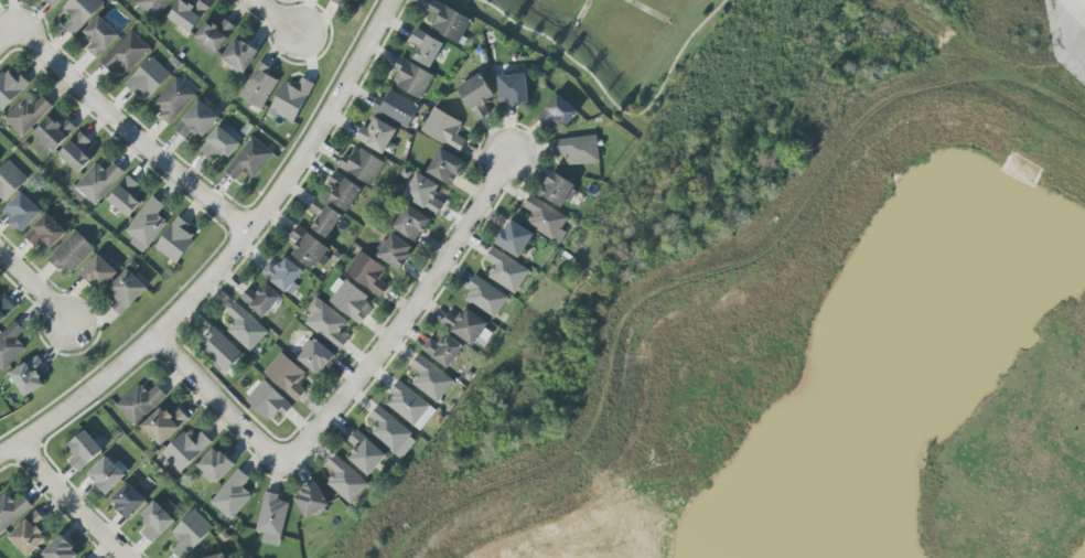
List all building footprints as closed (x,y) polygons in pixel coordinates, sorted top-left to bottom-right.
[(63,26),(74,37),(104,4),(99,0),(71,0),(62,9),(71,18),(63,26)] [(134,5),(155,22),(173,0),(138,0),(134,5)] [(193,8),(182,0),(180,0),(168,18),(190,34),(209,8),(199,0),(193,8)] [(459,44),(472,20),(434,0),(433,0),(426,12),(437,17),(431,29),(459,44)] [(86,49),(98,60),(120,36),(99,16),(83,33),(92,42),(86,49)] [(197,48),(213,59),(235,27),(220,17),(213,28),(205,22),(195,38),(201,42),(197,48)] [(126,74),(150,49),(131,30),(101,62),(113,74),(119,67),(126,74)] [(409,42),(419,46),(413,60),(432,69),(444,43),(415,30),(409,42)] [(221,62),(245,75),(258,51),(234,38),(221,62)] [(146,102),(171,75),(151,56),(126,83),(146,102)] [(421,100),(434,76),(400,58),(393,71),(398,73),(392,84),(421,100)] [(261,110),(278,82),(268,75),(272,69),(260,62),(238,96),(261,110)] [(30,83),(19,73),(14,77),(6,69),(0,76),(0,113),(1,114),(30,83)] [(490,114),(484,104),(494,98),(480,74),(457,88),(477,122),(490,114)] [(498,76),(499,105),(528,104),(527,75),(498,76)] [(194,93),(174,78),(152,109),(172,123),(194,93)] [(314,84),(302,78),(296,88),(284,81),(266,116),(274,121),(277,115),(294,124),(314,84)] [(419,105),(388,90),(384,99),(378,97),(372,110),(409,127),(419,105)] [(555,119),(565,128),(578,113),(558,95),(536,119),(546,128),(555,119)] [(3,119),(22,138),(52,106),(42,96),(34,105),(25,97),(3,119)] [(192,131),(202,139),(220,117),(199,100),(174,130),(185,140),(192,131)] [(421,131),(460,152),(466,141),(456,135),(463,123),(434,108),(421,131)] [(34,133),(40,139),(34,146),(47,158),(75,128),(63,117),(57,124),(49,117),(34,133)] [(362,126),(354,139),(383,155),(397,130),(373,117),(367,129),(362,126)] [(213,161),(218,153),(229,160),(242,140),(234,134),(233,136),(218,125),(200,151),(213,161)] [(79,173),(93,158),(87,152),(94,144),(80,131),(59,155),(79,173)] [(243,171),(255,179),(273,152),(250,136),(226,173),(237,180),(243,171)] [(567,165),(599,164),(597,137),(552,139),(553,155),(566,155),(567,165)] [(339,169),(372,186),(384,162),(351,145),(339,169)] [(453,186),(465,161),(439,149),(427,174),(453,186)] [(6,203),(28,179),(8,160),(0,169),(0,197),(6,203)] [(105,172),(96,163),(74,187),(94,206),(124,173),(113,163),(105,172)] [(346,212),(362,190),(335,171),(326,185),(335,191),(329,200),(346,212)] [(440,186),(417,172),(403,195),(436,216),(444,203),(434,197),(440,186)] [(577,186),(553,172),(539,194),(563,209),(577,186)] [(143,202),(133,194),(140,185),(128,176),(107,200),(129,218),(143,202)] [(43,212),(22,192),(2,213),(23,233),(43,212)] [(144,253),(167,223),(157,215),(164,206),(153,196),(125,232),(134,238),(130,243),(144,253)] [(566,233),(561,230),(568,217),(530,196),(523,207),(533,212),(526,225),(560,244),(566,233)] [(308,210),(317,216),(310,228),(327,239),(342,216),(316,199),(308,210)] [(418,242),(431,218),(405,204),(392,229),(418,242)] [(67,233),(47,213),(25,237),(35,247),(41,241),(51,250),(67,233)] [(155,249),(178,264),(198,233),(176,218),(155,249)] [(534,234),(511,220),(496,244),(519,259),(534,234)] [(288,237),(298,244),(291,254),(313,271),(329,249),(298,225),(288,237)] [(95,249),(76,231),(48,260),(59,271),(64,266),(72,273),(95,249)] [(375,255),(398,271),(414,249),(391,233),(375,255)] [(487,277),(515,294),(530,271),(492,248),(485,260),(494,266),(487,277)] [(379,280),(387,269),(360,251),(344,273),(381,298),(389,286),(379,280)] [(99,292),(118,273),(108,264),(109,262),(100,253),(80,273),(99,292)] [(289,297),(299,287),(294,283),(303,272),(286,257),(277,268),(270,262),(261,272),(289,297)] [(112,308),(122,317),(148,288),(127,269),(108,290),(119,300),(112,308)] [(465,299),(495,318),(508,297),(474,275),(466,288),(470,290),(465,299)] [(335,294),(328,303),(361,324),(367,315),(361,311),(370,298),(338,277),(330,290),(335,294)] [(258,295),(249,287),(240,299),(264,318),(281,297),(266,285),(258,295)] [(15,308),(4,298),(0,303),(0,325),(15,308)] [(304,324),(341,349),(348,338),(340,333),(348,320),(315,298),(306,310),(312,314),(304,324)] [(227,330),(250,352),(268,333),(237,302),(226,313),(235,321),(227,330)] [(449,312),(441,324),(473,346),(488,323),(465,308),(458,319),(449,312)] [(26,348),(17,339),(24,331),(14,321),(0,336),(0,368),(3,371),(26,348)] [(243,355),(214,327),(204,337),(209,342),(201,350),(226,373),(243,355)] [(439,345),(430,338),(421,350),(447,369),(463,346),(446,334),(439,345)] [(295,356),(318,376),(335,355),(312,336),(295,356)] [(298,401),(306,390),(298,385),(307,373),(280,353),(263,375),(298,401)] [(439,403),(454,379),(417,355),(410,367),(419,372),(411,385),(439,403)] [(44,365),(38,356),(10,373),(25,398),(45,385),(36,370),(44,365)] [(293,407),(264,380),(246,400),(270,423),(280,412),(284,416),(293,407)] [(420,431),(436,410),(398,381),(388,393),(392,396),(385,405),(420,431)] [(116,406),(135,426),(167,396),(157,385),(148,393),(139,384),(116,406)] [(418,439),(378,405),(369,416),(378,424),(370,433),(401,459),(418,439)] [(161,407),(141,426),(161,446),(189,420),(178,408),(169,416),(161,407)] [(103,450),(85,430),(67,445),(76,455),(69,461),(79,472),(103,450)] [(387,456),(358,430),(348,441),(356,449),(348,458),(368,477),(387,456)] [(212,443),(201,432),(192,441),(184,432),(161,454),(180,474),(212,443)] [(235,466),(215,447),(197,466),(217,485),(235,466)] [(86,477),(107,496),(126,475),(106,455),(86,477)] [(335,474),(327,483),(350,505),(368,485),(336,455),(326,466),(335,474)] [(249,479),(238,469),(210,503),(231,521),(252,496),(242,488),(249,479)] [(109,502),(129,520),(146,501),(127,483),(109,502)] [(329,507),(318,484),(293,495),(304,518),(329,507)] [(279,547),(288,503),(278,501),(279,495),(264,492),(256,532),(263,533),(261,543),(279,547)] [(33,508),(24,496),(14,503),(6,493),(0,498),(0,533),(33,508)] [(175,521),(154,501),(140,516),(150,526),(142,534),(153,544),(175,521)] [(193,509),(171,533),(181,542),(173,551),(181,557),(186,557),(214,528),(193,509)] [(8,537),(27,557),(48,538),(39,529),(47,522),(36,511),(8,537)] [(79,554),(59,535),(41,555),(45,557),(75,557),(79,554)]
